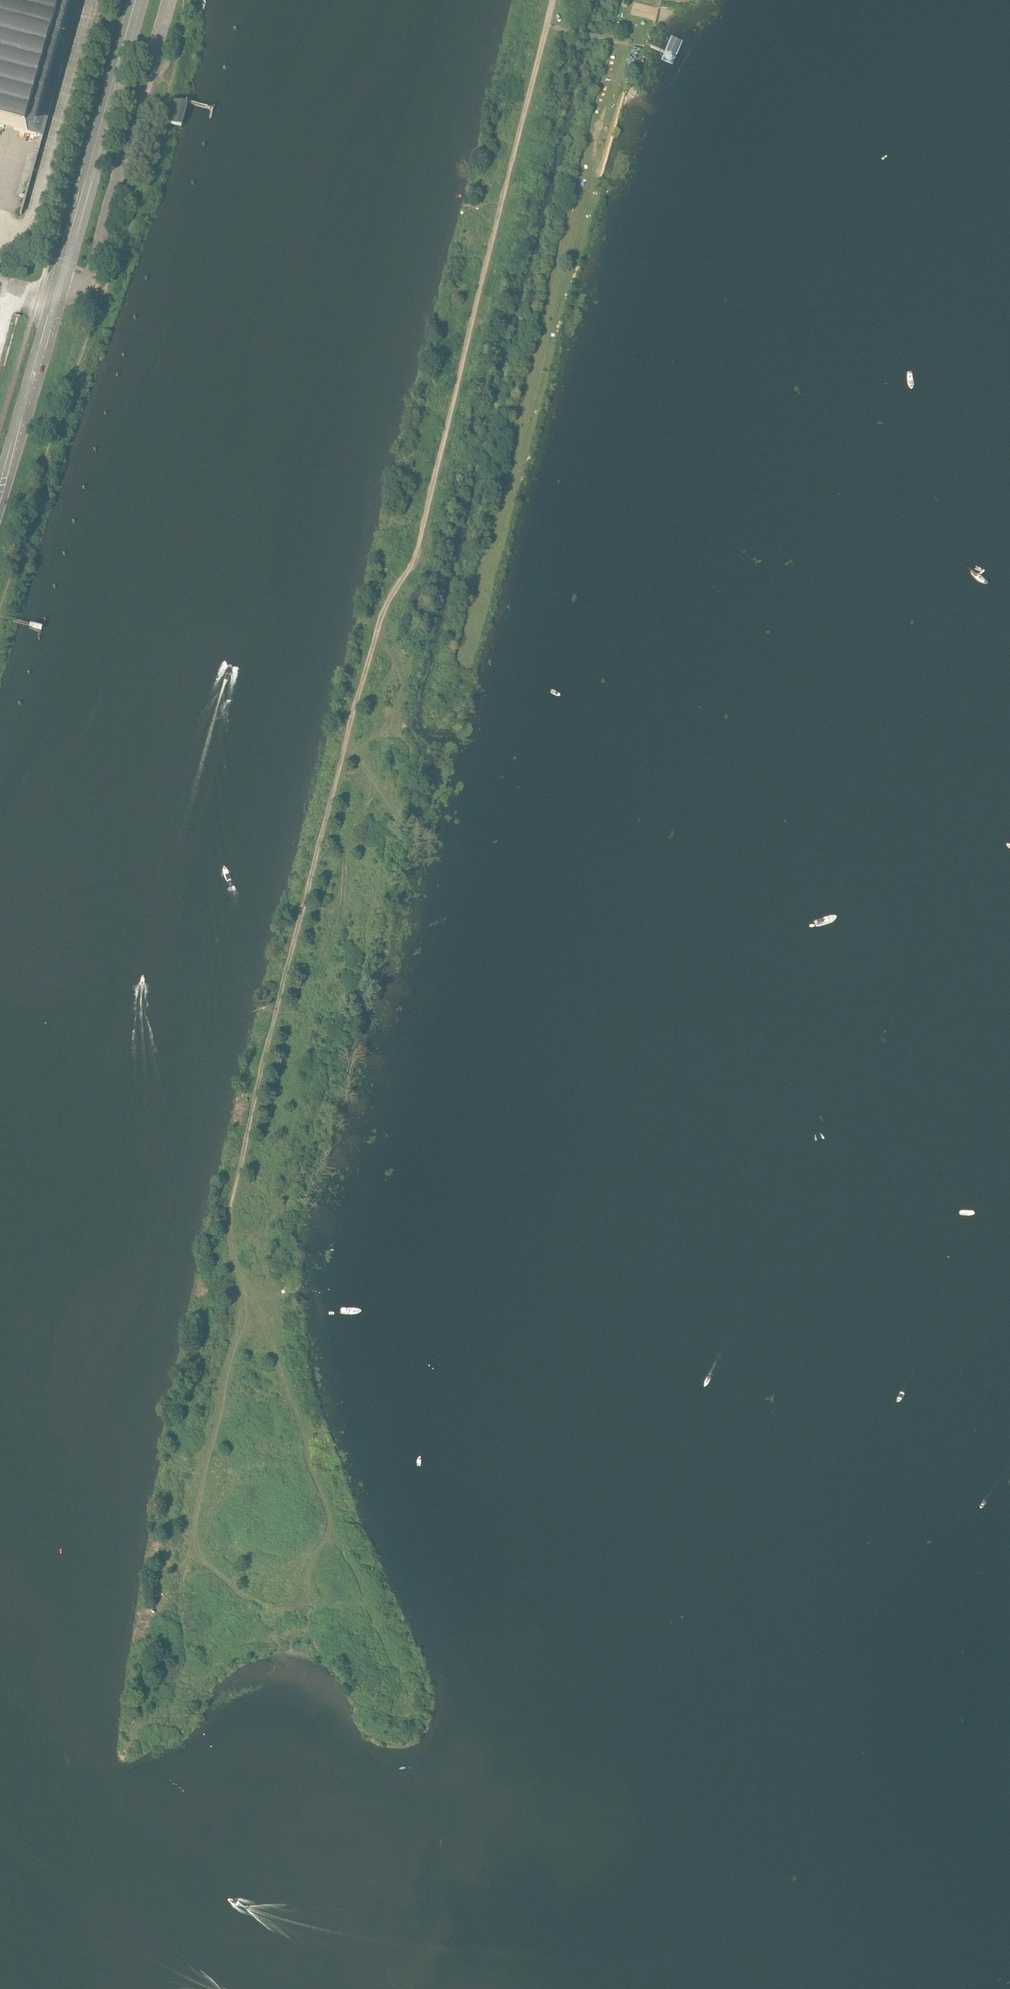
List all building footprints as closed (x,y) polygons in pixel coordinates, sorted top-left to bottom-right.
[(0,19),(0,126),(42,137),(72,24),(79,0),(5,0),(0,19)] [(672,38),(667,52),(675,55),(680,42),(672,38)] [(174,101),(168,123),(181,127),(187,105),(174,101)]
